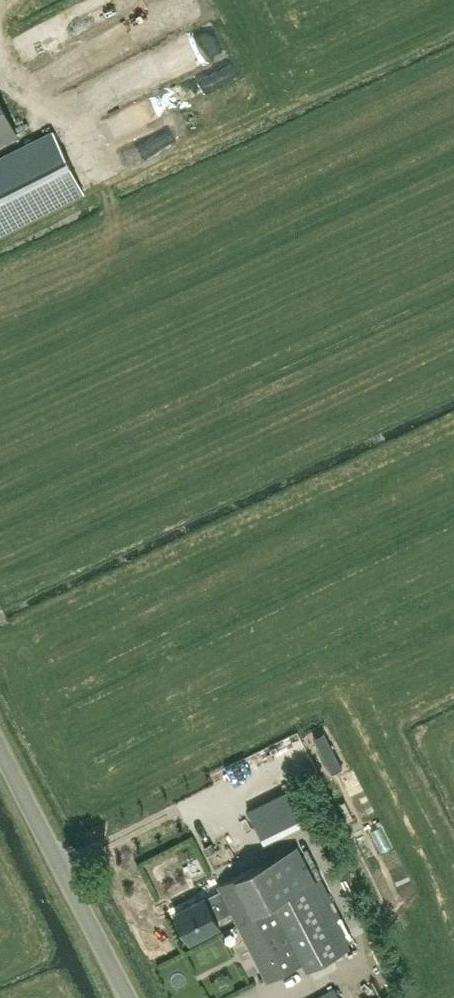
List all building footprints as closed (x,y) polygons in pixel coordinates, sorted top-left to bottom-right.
[(222,63),(183,79),(191,98),(230,82),(222,63)] [(54,132),(0,159),(0,233),(84,191),(54,132)] [(246,797),(250,810),(286,800),(283,787),(246,797)] [(285,799),(249,816),(261,843),(298,826),(285,799)] [(204,845),(208,853),(216,849),(212,841),(204,845)] [(267,980),(304,962),(307,969),(349,948),(315,881),(297,845),(219,885),(224,894),(208,902),(205,896),(176,911),(190,940),(220,925),(217,919),(232,911),(267,980)] [(158,885),(182,872),(175,859),(151,871),(158,885)] [(315,997),(340,997),(334,988),(315,997)]
